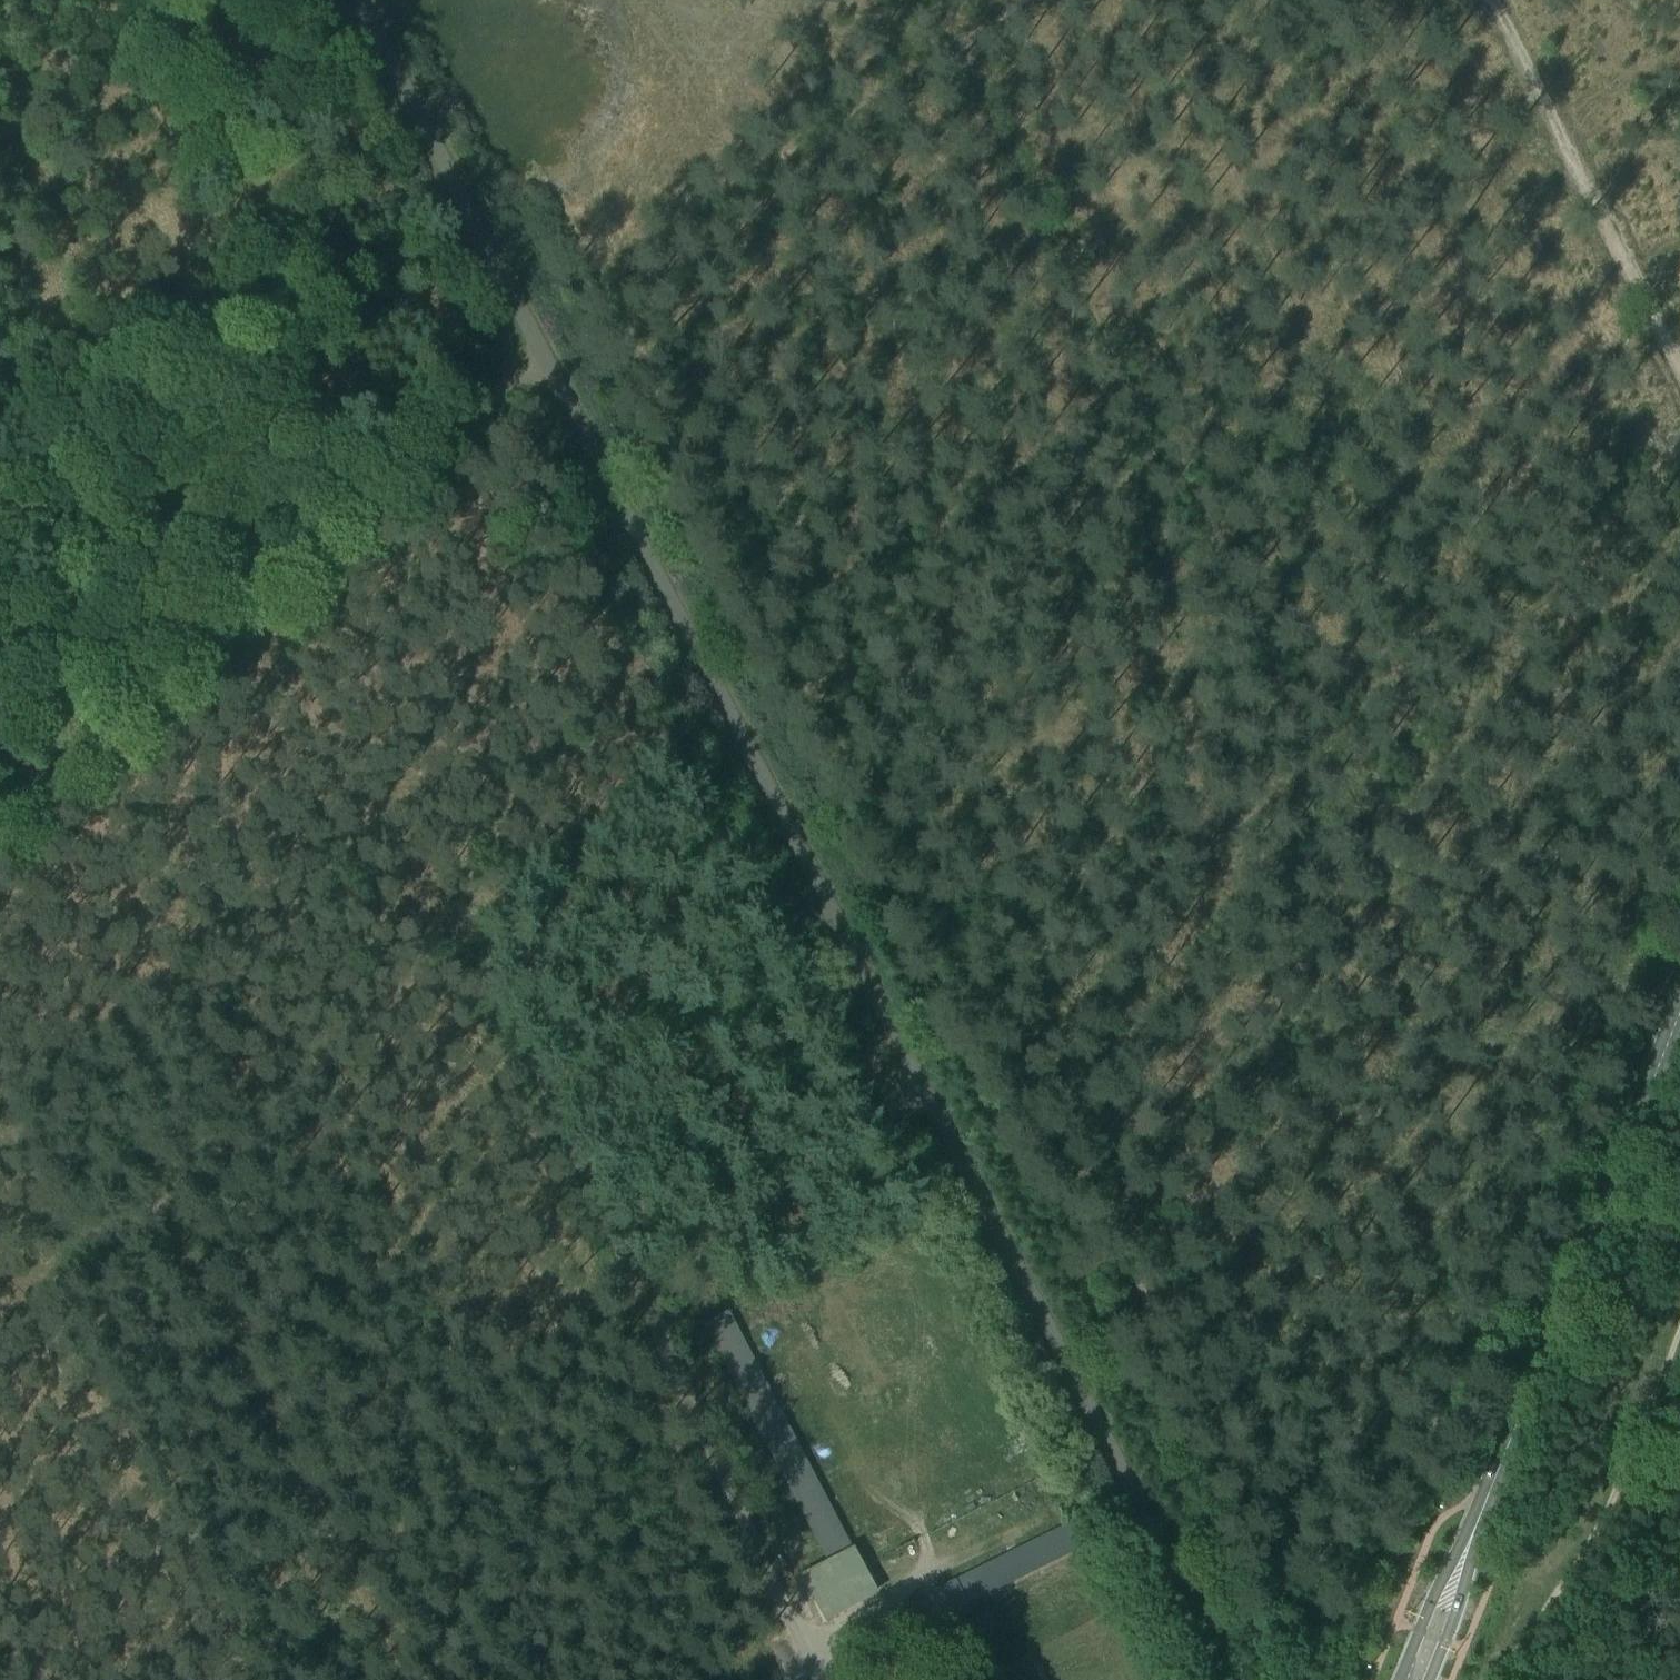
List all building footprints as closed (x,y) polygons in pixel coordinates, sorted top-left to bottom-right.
[(972,1583),(1062,1546),(1050,1516),(960,1553),(972,1583)] [(850,1534),(794,1563),(814,1601),(870,1571),(850,1534)]
